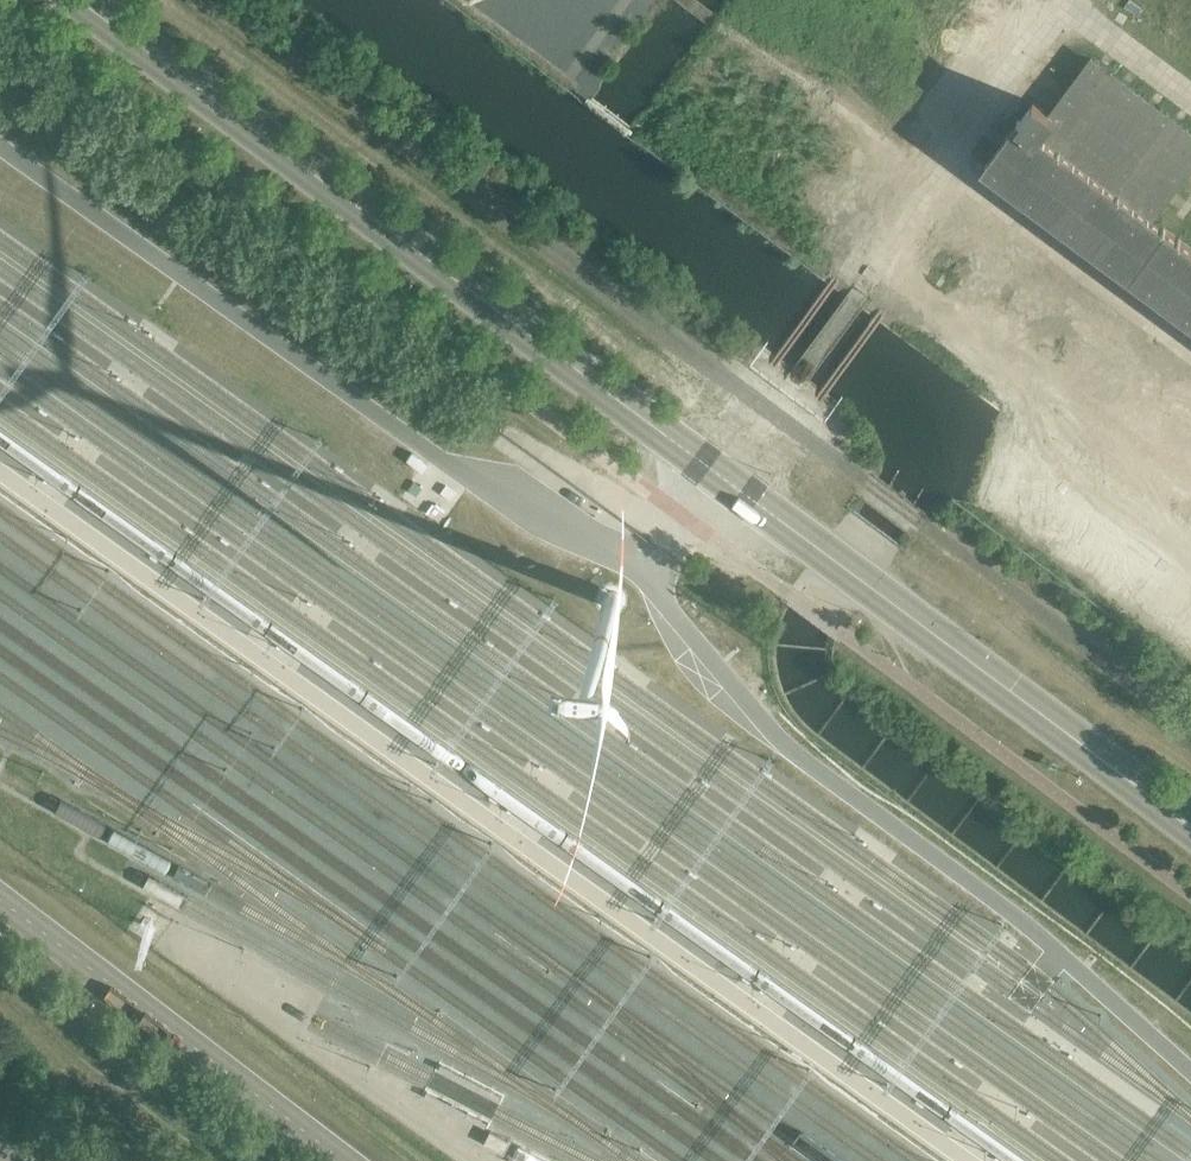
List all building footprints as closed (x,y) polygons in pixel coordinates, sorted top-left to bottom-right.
[(1152,218),(1165,200),(1174,189),(1185,174),(1190,166),(1190,133),(1181,125),(1174,120),(1157,107),(1150,102),(1129,87),(1121,81),(1091,58),(1050,114),(1033,102),(986,164),(1190,316),(1190,247),(1152,218)] [(943,208),(935,203),(924,219),(931,225),(943,208)] [(422,486),(414,481),(409,488),(416,494),(422,486)] [(454,490),(447,485),(441,492),(448,497),(454,490)]
